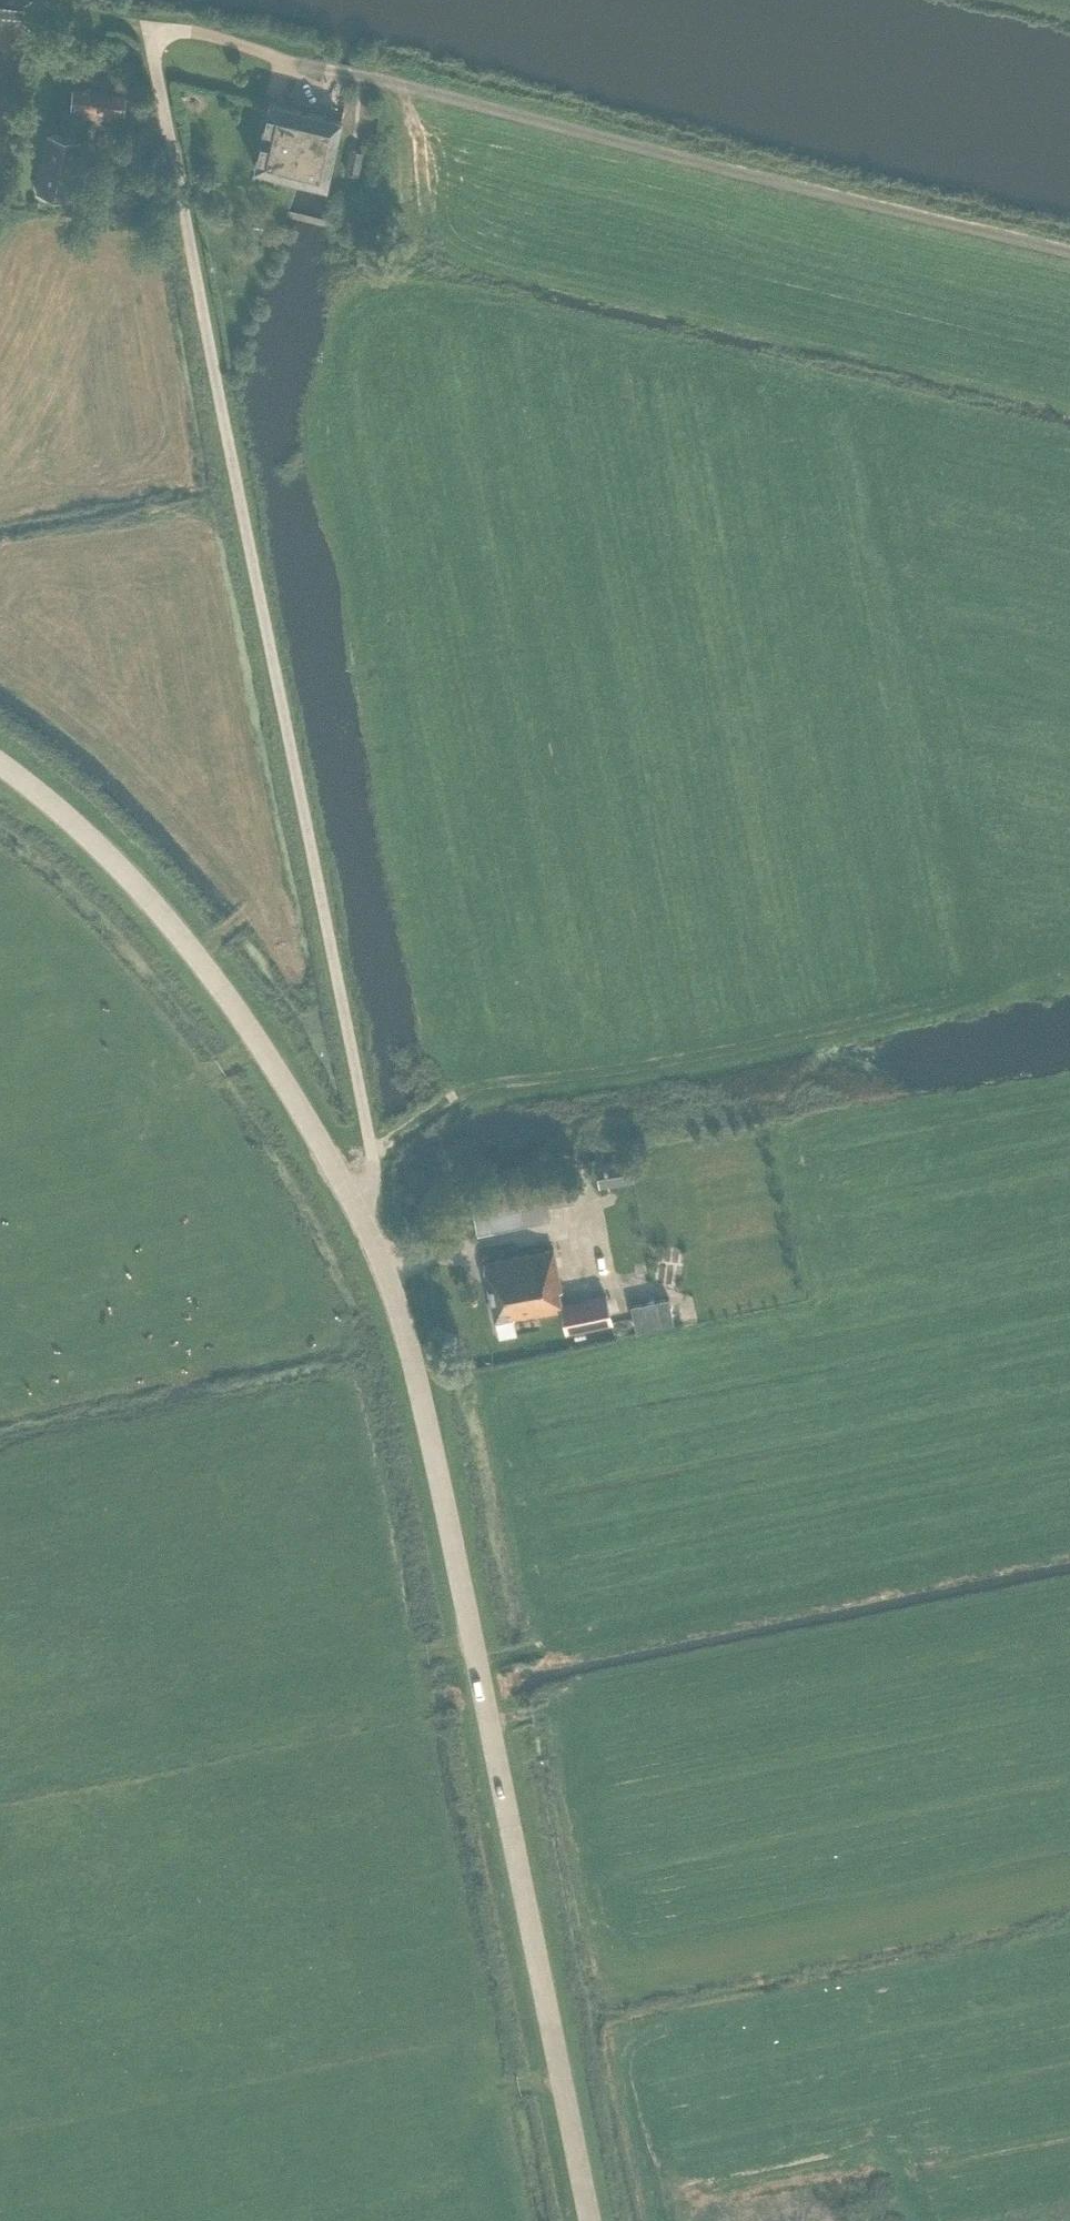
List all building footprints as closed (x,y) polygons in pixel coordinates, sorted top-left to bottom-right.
[(126,97),(73,91),(71,109),(125,115),(126,97)] [(342,119),(270,103),(255,168),(327,184),(342,119)] [(37,192),(69,199),(75,165),(85,167),(89,148),(79,146),(80,141),(48,135),(37,192)] [(364,152),(351,149),(346,171),(360,174),(364,152)] [(666,1175),(675,1173),(671,1151),(662,1152),(596,1164),(601,1189),(634,1182),(638,1199),(669,1193),(666,1175)] [(562,1304),(559,1291),(562,1290),(554,1249),(484,1263),(495,1320),(524,1314),(525,1317),(563,1309),(567,1331),(612,1322),(607,1295),(562,1304)]
